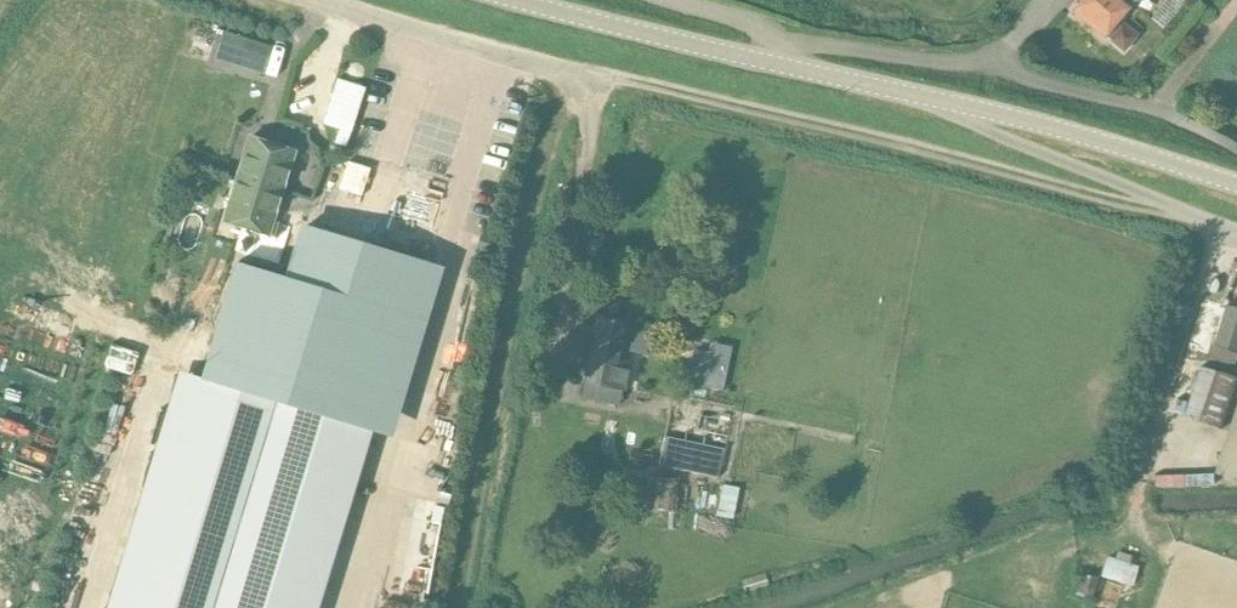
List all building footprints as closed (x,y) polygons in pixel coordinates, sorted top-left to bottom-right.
[(1074,12),(1105,38),(1107,36),(1112,40),(1111,41),(1124,52),(1140,34),(1119,16),(1128,4),(1123,0),(1084,0),(1074,12)] [(1151,19),(1164,30),(1188,0),(1167,0),(1151,19)] [(249,62),(268,68),(274,46),(255,40),(249,62)] [(251,138),(225,222),(228,222),(265,234),(276,237),(281,223),(273,221),(295,151),(251,138)] [(135,607),(317,607),(371,430),(396,438),(450,268),(303,221),(286,272),(244,258),(204,379),(135,607)] [(481,235),(477,248),(501,255),(505,242),(481,235)] [(1211,362),(1233,370),(1236,360),(1236,311),(1228,308),(1215,347),(1211,362)] [(585,381),(582,399),(620,407),(623,389),(626,389),(630,366),(626,366),(628,360),(622,359),(624,351),(651,357),(656,333),(628,328),(629,325),(598,319),(593,342),(585,381)] [(694,350),(686,385),(722,392),(732,348),(720,346),(718,355),(694,350)] [(99,352),(95,367),(105,370),(109,355),(99,352)] [(1236,388),(1236,377),(1204,365),(1186,417),(1222,430),(1236,388)] [(1216,474),(1236,480),(1236,478),(1236,408),(1216,474)] [(664,439),(658,466),(718,480),(725,451),(664,439)] [(650,483),(646,516),(673,519),(677,486),(650,483)] [(1117,559),(1109,556),(1101,577),(1134,587),(1140,567),(1133,564),(1135,557),(1119,551),(1117,559)] [(1076,595),(1093,600),(1100,578),(1082,573),(1076,595)]
